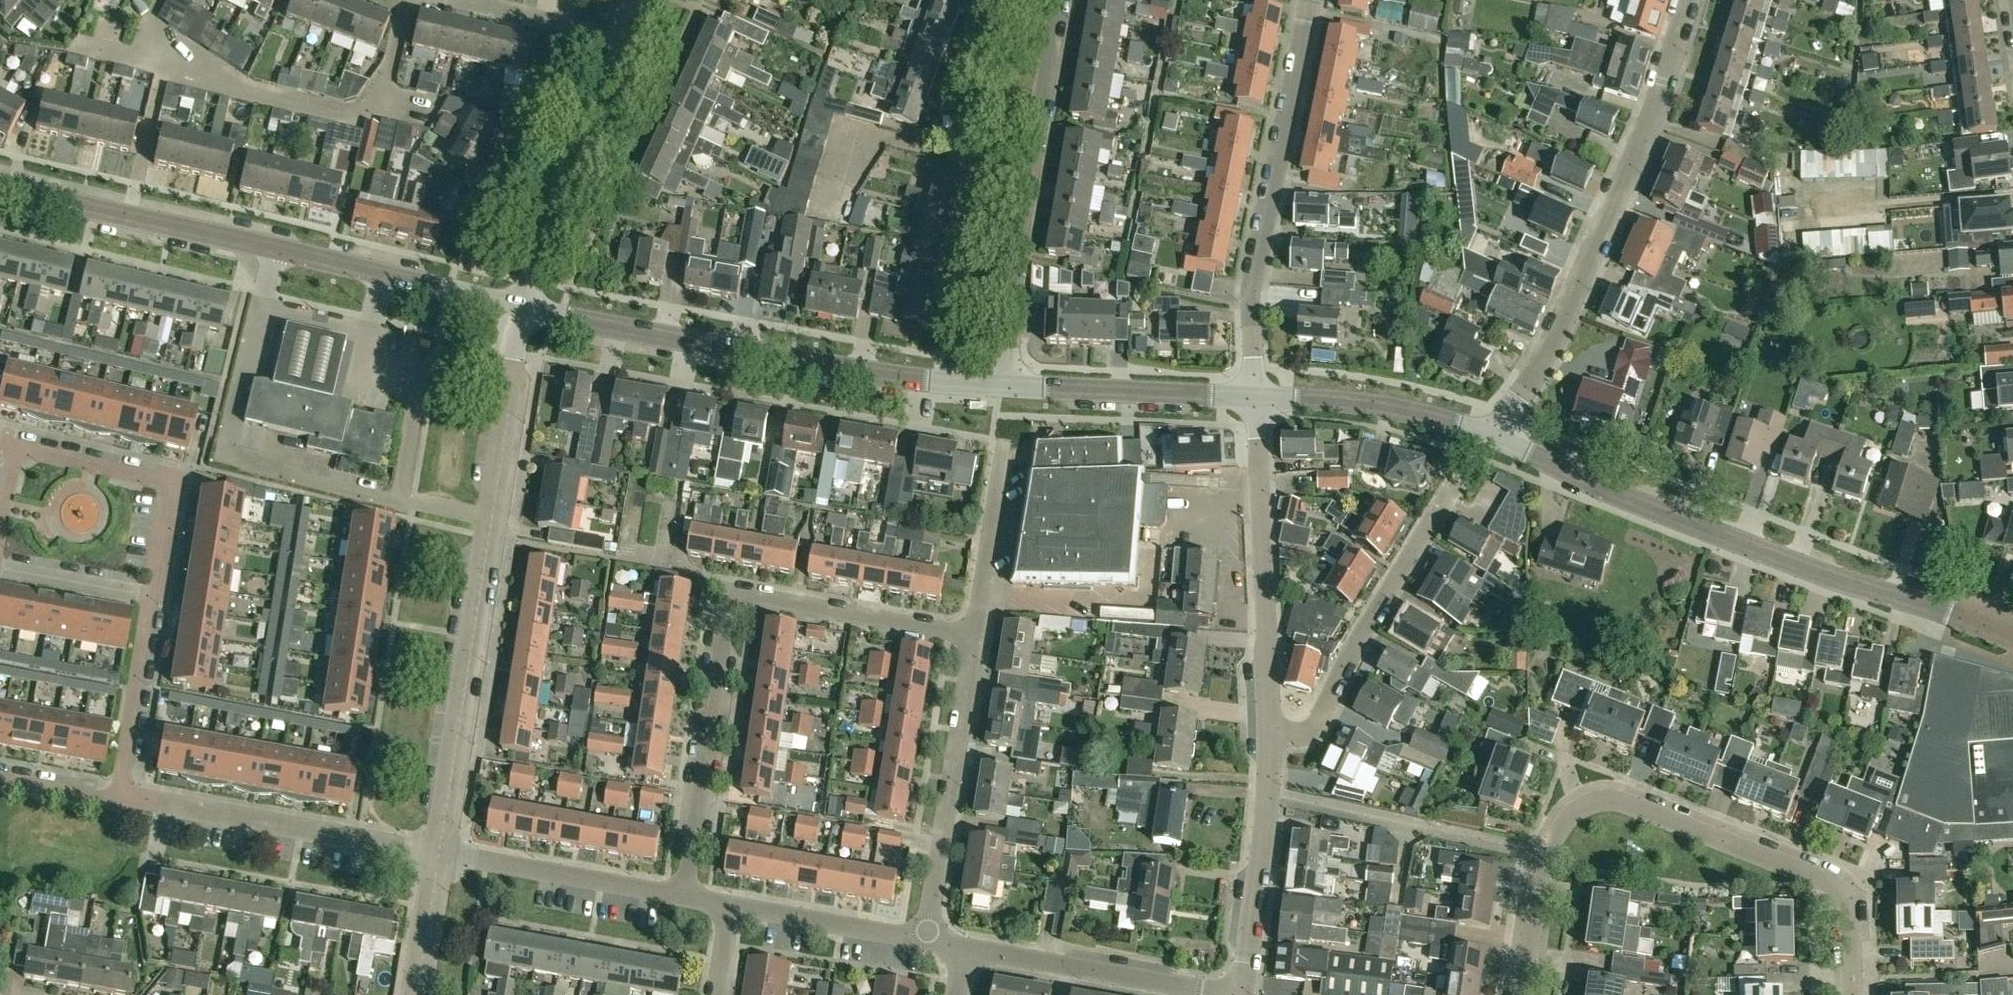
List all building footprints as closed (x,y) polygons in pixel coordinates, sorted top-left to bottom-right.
[(23,16),(40,31),(63,4),(55,0),(0,0),(0,18),(13,29),(23,16)] [(259,4),(254,15),(265,20),(275,0),(250,0),(259,4)] [(311,26),(321,0),(294,0),(288,17),(299,21),(294,36),(305,40),(311,26)] [(341,0),(321,0),(311,26),(333,34),(345,2),(341,0)] [(1108,0),(1093,0),(1089,22),(1121,27),(1125,3),(1108,0)] [(1373,0),(1344,0),(1342,10),(1365,15),(1367,4),(1372,5),(1373,0)] [(1625,27),(1625,29),(1658,39),(1665,15),(1618,0),(1609,0),(1607,8),(1614,10),(1610,21),(1625,27)] [(1665,15),(1669,0),(1618,0),(1665,15)] [(1771,10),(1773,1),(1774,0),(1740,0),(1740,1),(1771,10)] [(1778,6),(1793,10),(1796,0),(1780,0),(1778,6)] [(1822,12),(1836,16),(1840,3),(1830,0),(1826,0),(1822,12)] [(1945,11),(1977,6),(1976,0),(1944,0),(1945,11)] [(912,23),(912,24),(950,38),(958,15),(934,6),(922,1),(917,13),(904,9),(901,19),(912,23)] [(1768,17),(1771,10),(1740,1),(1733,24),(1763,34),(1765,26),(1771,28),(1771,30),(1785,35),(1789,24),(1768,17)] [(333,34),(355,43),(368,11),(345,2),(333,34)] [(1538,5),(1536,17),(1549,19),(1551,8),(1538,5)] [(1138,6),(1136,16),(1150,19),(1152,9),(1138,6)] [(1435,35),(1440,12),(1413,6),(1408,27),(1435,35)] [(1980,31),(1977,6),(1945,11),(1947,19),(1949,35),(1980,31)] [(1551,8),(1549,19),(1573,25),(1576,12),(1551,7),(1551,8)] [(1249,31),(1276,37),(1282,13),(1258,8),(1255,21),(1251,20),(1249,31)] [(798,29),(799,28),(759,10),(753,23),(810,48),(815,36),(798,29)] [(390,19),(368,11),(355,43),(378,52),(390,19)] [(1939,23),(1938,12),(1924,13),(1925,24),(1939,23)] [(413,48),(437,54),(445,20),(421,15),(413,48)] [(178,31),(183,22),(174,16),(168,25),(178,31)] [(1536,17),(1533,29),(1546,32),(1549,19),(1536,17)] [(1241,29),(1242,23),(1217,18),(1216,24),(1241,29)] [(1573,25),(1549,19),(1546,32),(1571,37),(1573,25)] [(460,59),(468,26),(445,20),(437,54),(460,59)] [(191,27),(183,22),(178,31),(186,36),(191,27)] [(1085,46),(1117,51),(1121,27),(1089,22),(1085,46)] [(1342,22),(1339,33),(1333,32),(1328,55),(1356,61),(1358,50),(1354,49),(1356,38),(1368,40),(1371,29),(1342,22)] [(734,35),(710,24),(709,25),(704,23),(698,36),(703,38),(700,46),(771,79),(772,78),(751,68),(755,60),(729,47),(734,35)] [(743,23),(737,36),(763,48),(769,35),(743,23)] [(884,39),(942,61),(950,38),(912,24),(909,34),(896,30),(892,41),(885,38),(884,39)] [(1241,29),(1216,24),(1215,30),(1240,35),(1241,29)] [(1733,24),(1725,49),(1755,58),(1758,50),(1764,52),(1764,54),(1777,59),(1781,48),(1761,42),(1763,34),(1733,24)] [(460,59),(484,65),(491,31),(468,26),(460,59)] [(484,65),(507,70),(515,37),(491,31),(484,65)] [(1250,44),(1248,55),(1271,60),(1276,37),(1249,31),(1246,43),(1250,44)] [(1984,56),(1980,31),(1949,35),(1949,37),(1950,45),(1952,60),(1984,56)] [(1469,35),(1450,33),(1448,50),(1468,52),(1469,35)] [(515,37),(507,70),(531,76),(539,42),(515,37)] [(1941,37),(1927,39),(1928,50),(1943,48),(1941,37)] [(914,62),(910,73),(909,74),(934,83),(942,61),(884,39),(880,49),(914,62)] [(1578,40),(1574,55),(1580,56),(1646,76),(1654,51),(1621,41),(1616,59),(1610,57),(1612,51),(1578,40)] [(209,51),(220,57),(224,47),(214,41),(209,51)] [(1143,56),(1144,47),(1131,44),(1129,54),(1143,56)] [(35,59),(35,57),(36,49),(15,46),(14,57),(24,58),(35,59)] [(771,79),(700,46),(690,68),(714,79),(725,84),(731,72),(768,87),(771,79)] [(1081,70),(1113,75),(1117,51),(1085,46),(1081,70)] [(224,47),(220,57),(227,61),(232,52),(224,47)] [(1725,49),(1718,73),(1748,83),(1751,74),(1757,76),(1757,78),(1770,83),(1774,72),(1753,66),(1755,58),(1725,49)] [(1580,56),(1574,55),(1556,51),(1552,64),(1569,69),(1596,77),(1593,87),(1606,91),(1638,100),(1646,76),(1580,56)] [(77,68),(80,57),(67,54),(64,64),(77,68)] [(1143,56),(1129,54),(1128,63),(1141,66),(1143,56)] [(1242,66),(1239,78),(1266,84),(1271,60),(1248,55),(1245,67),(1242,66)] [(1356,61),(1328,55),(1323,79),(1347,83),(1349,71),(1354,72),(1356,61)] [(1458,56),(1446,55),(1445,67),(1463,69),(1464,71),(1488,77),(1492,74),(1493,70),(1490,67),(1465,61),(1458,56)] [(1876,56),(1862,58),(1864,73),(1878,71),(1876,56)] [(1987,81),(1984,56),(1952,60),(1953,71),(1955,85),(1987,81)] [(35,59),(24,58),(13,78),(24,84),(39,59),(35,57),(35,59)] [(80,57),(77,68),(85,69),(88,59),(80,57)] [(901,96),(926,105),(934,83),(909,74),(910,73),(897,68),(880,62),(872,84),(876,85),(875,87),(901,96)] [(1945,62),(1931,64),(1932,75),(1946,73),(1945,62)] [(124,79),(126,68),(114,65),(111,76),(124,79)] [(1208,65),(1207,70),(1231,76),(1232,70),(1208,65)] [(126,68),(124,79),(132,80),(135,70),(126,68)] [(735,103),(709,91),(714,79),(690,68),(680,90),(730,113),(731,112),(735,103)] [(299,80),(292,78),(290,88),(310,93),(315,74),(301,70),(299,80)] [(1076,94),(1109,100),(1113,75),(1081,70),(1076,94)] [(1207,70),(1206,76),(1230,81),(1231,76),(1207,70)] [(1460,72),(1448,70),(1449,103),(1461,108),(1460,72)] [(1718,73),(1710,97),(1741,107),(1744,98),(1746,91),(1748,83),(1718,73)] [(310,93),(336,99),(338,89),(326,86),(328,77),(315,74),(310,93)] [(292,78),(286,77),(279,75),(277,85),(284,87),(290,88),(292,78)] [(341,78),(338,89),(336,99),(344,101),(346,91),(356,94),(359,83),(341,78)] [(1266,84),(1239,78),(1237,90),(1241,91),(1238,103),(1261,108),(1266,84)] [(1347,83),(1323,79),(1318,102),(1346,107),(1348,97),(1344,96),(1347,83)] [(3,96),(9,85),(0,80),(0,102),(3,96)] [(416,91),(427,94),(430,83),(418,80),(416,91)] [(1164,93),(1177,95),(1180,82),(1167,80),(1164,93)] [(1360,80),(1358,86),(1382,90),(1384,85),(1360,80)] [(1959,110),(1991,105),(1987,81),(1955,85),(1956,87),(1949,88),(1934,89),(1935,100),(1958,97),(1959,110)] [(1863,83),(1864,97),(1876,96),(1874,82),(1863,83)] [(430,83),(427,94),(436,96),(439,86),(430,83)] [(820,83),(811,108),(811,109),(833,115),(836,105),(833,104),(828,94),(830,87),(821,83),(820,83)] [(466,84),(464,94),(476,97),(479,86),(466,84)] [(479,86),(476,97),(485,99),(487,88),(479,86)] [(1382,90),(1358,86),(1357,91),(1381,96),(1382,90)] [(926,105),(901,96),(875,87),(871,97),(897,107),(893,119),(918,128),(926,105)] [(1614,124),(1618,115),(1578,97),(1576,101),(1561,94),(1562,93),(1542,88),(1527,122),(1545,130),(1556,105),(1583,117),(1579,126),(1608,138),(1609,136),(1612,135),(1616,128),(1614,124)] [(195,102),(197,91),(185,89),(183,99),(195,102)] [(672,96),(665,109),(694,123),(695,122),(705,127),(712,114),(727,121),(740,127),(744,118),(731,112),(730,113),(680,90),(676,98),(672,96)] [(197,91),(195,102),(204,104),(206,94),(197,91)] [(794,102),(793,104),(806,110),(811,95),(810,95),(799,91),(794,102)] [(1134,104),(1136,94),(1123,91),(1121,101),(1134,104)] [(1763,107),(1766,96),(1752,92),(1749,102),(1763,107)] [(1109,100),(1076,94),(1072,119),(1103,124),(1102,128),(1117,131),(1119,118),(1106,115),(1109,100)] [(497,105),(507,108),(510,97),(500,95),(497,105)] [(0,102),(0,133),(7,137),(24,107),(3,96),(0,102)] [(37,130),(61,135),(69,102),(45,97),(37,130)] [(219,97),(217,107),(227,109),(230,99),(219,97)] [(1738,115),(1741,107),(1710,97),(1708,104),(1707,104),(1699,128),(1731,138),(1736,123),(1738,115)] [(61,135),(84,141),(92,108),(69,102),(61,135)] [(1346,107),(1318,102),(1314,125),(1338,130),(1340,119),(1344,120),(1346,107)] [(1991,105),(1959,110),(1960,112),(1960,120),(1963,136),(1996,132),(1993,106),(1991,106),(1991,105)] [(846,117),(880,126),(883,115),(849,106),(846,117)] [(1465,113),(1447,106),(1450,132),(1467,130),(1465,113)] [(84,141),(107,147),(115,113),(92,108),(84,141)] [(807,120),(830,126),(833,115),(811,109),(811,108),(807,120)] [(279,122),(282,122),(284,112),(272,109),(270,120),(267,134),(275,136),(279,122)] [(660,133),(695,149),(711,156),(720,160),(724,151),(700,139),(705,127),(695,122),(694,123),(665,109),(659,124),(663,126),(660,133)] [(1219,146),(1248,152),(1253,128),(1245,126),(1247,117),(1217,111),(1215,122),(1228,125),(1226,136),(1221,135),(1219,146)] [(284,112),(282,122),(290,125),(293,114),(284,112)] [(439,112),(435,120),(452,130),(458,121),(444,113),(443,115),(439,112)] [(115,113),(107,147),(131,152),(139,119),(115,113)] [(1954,124),(1952,113),(1937,114),(1938,126),(1954,124)] [(463,136),(491,152),(503,131),(475,115),(463,136)] [(1175,134),(1180,118),(1167,115),(1162,130),(1175,134)] [(1756,131),(1759,120),(1745,116),(1742,127),(1756,131)] [(329,134),(331,123),(308,118),(305,131),(316,134),(317,131),(326,133),(329,134)] [(380,120),(374,150),(389,153),(396,123),(380,120)] [(452,130),(435,120),(429,129),(434,131),(433,133),(446,141),(452,130)] [(826,138),(830,126),(807,120),(804,133),(826,138)] [(379,125),(366,122),(355,165),(368,168),(379,125)] [(331,123),(329,134),(337,136),(335,143),(347,147),(351,128),(331,123)] [(417,139),(419,128),(398,123),(392,149),(409,152),(412,137),(417,139)] [(210,140),(202,174),(226,180),(230,160),(241,162),(249,129),(232,125),(228,144),(210,140)] [(1338,130),(1314,125),(1309,148),(1337,154),(1337,155),(1371,162),(1374,149),(1365,147),(1366,142),(1366,139),(1351,136),(1351,133),(1348,132),(1338,130)] [(1366,139),(1366,142),(1372,143),(1375,131),(1350,126),(1349,127),(1348,132),(1351,133),(1351,136),(1366,139)] [(419,128),(417,139),(423,141),(429,130),(419,128)] [(179,169),(187,135),(163,130),(156,163),(179,169)] [(326,133),(322,151),(333,153),(335,143),(337,136),(329,134),(326,133)] [(660,133),(650,156),(674,167),(685,172),(686,170),(691,158),(693,159),(694,163),(697,166),(700,168),(704,168),(709,168),(711,165),(713,161),(710,159),(711,156),(695,149),(660,133)] [(804,133),(801,144),(823,150),(826,138),(804,133)] [(179,169),(202,174),(210,140),(187,135),(179,169)] [(1065,159),(1098,165),(1100,151),(1113,153),(1116,138),(1100,135),(1099,140),(1070,135),(1065,159)] [(463,136),(462,137),(451,157),(479,173),(491,152),(463,136)] [(1978,140),(1954,143),(1958,171),(1972,170),(1973,183),(2010,178),(2006,148),(1979,152),(1978,140)] [(1727,141),(1722,153),(1770,170),(1747,161),(1750,152),(1727,141)] [(823,150),(801,144),(797,156),(819,163),(823,150)] [(1469,145),(1462,159),(1476,165),(1482,152),(1469,145)] [(1594,171),(1534,145),(1528,158),(1558,170),(1554,179),(1585,192),(1594,171)] [(1248,152),(1219,146),(1217,158),(1222,159),(1219,170),(1243,175),(1248,152)] [(1446,154),(1418,147),(1418,166),(1447,172),(1446,154)] [(1337,154),(1309,148),(1304,172),(1312,174),(1310,184),(1339,190),(1341,179),(1328,176),(1330,165),(1334,166),(1337,155),(1337,154)] [(1664,181),(1691,193),(1700,172),(1711,177),(1716,164),(1695,155),(1693,159),(1673,150),(1666,165),(1671,167),(1664,181)] [(1845,152),(1830,153),(1831,181),(1846,181),(1845,152)] [(1859,152),(1845,152),(1846,181),(1860,180),(1859,152)] [(1874,152),(1859,152),(1860,180),(1874,180),(1874,152)] [(1888,152),(1874,152),(1874,180),(1889,180),(1888,152)] [(1765,181),(1770,170),(1722,153),(1724,154),(1719,167),(1735,174),(1733,178),(1761,191),(1770,194),(1774,185),(1765,181)] [(1801,153),(1801,181),(1817,181),(1816,153),(1801,153)] [(1830,153),(1816,153),(1817,181),(1831,181),(1830,153)] [(264,194),(272,161),(248,155),(240,189),(264,194)] [(788,164),(767,155),(758,175),(779,185),(788,164)] [(420,174),(423,162),(413,156),(409,171),(420,174)] [(685,172),(674,167),(650,156),(646,164),(641,162),(635,174),(640,176),(640,178),(664,189),(670,176),(706,192),(711,182),(686,170),(685,172)] [(816,174),(819,163),(797,156),(794,168),(816,174)] [(1470,164),(1452,156),(1460,221),(1477,229),(1470,164)] [(1207,168),(1208,162),(1184,157),(1183,163),(1207,168)] [(1534,190),(1542,172),(1510,158),(1502,175),(1534,190)] [(1061,183),(1094,189),(1098,165),(1065,159),(1061,183)] [(296,167),(272,161),(264,194),(288,200),(296,167)] [(1207,168),(1183,163),(1181,169),(1206,173),(1207,168)] [(939,180),(935,195),(966,204),(972,180),(941,172),(943,168),(929,164),(926,177),(939,180)] [(433,166),(429,187),(415,242),(437,247),(444,218),(435,215),(440,193),(451,196),(459,181),(433,166)] [(319,173),(296,167),(288,200),(311,206),(319,173)] [(1123,170),(1110,167),(1108,177),(1121,180),(1123,170)] [(816,174),(794,168),(791,179),(813,186),(816,174)] [(1238,198),(1243,175),(1219,170),(1217,183),(1212,182),(1210,193),(1238,198)] [(319,173),(311,206),(335,212),(343,179),(319,173)] [(353,227),(373,232),(386,178),(375,175),(369,199),(360,197),(353,227)] [(397,181),(386,178),(373,232),(394,237),(401,207),(392,204),(397,181)] [(810,197),(813,186),(791,179),(788,191),(810,197)] [(1693,195),(1690,194),(1691,193),(1664,181),(1655,202),(1678,213),(1673,226),(1677,228),(1689,233),(1707,240),(1723,247),(1729,233),(1700,221),(1705,209),(1691,202),(1693,195)] [(1057,207),(1089,213),(1094,189),(1061,183),(1057,207)] [(401,207),(394,237),(415,242),(429,187),(418,184),(412,210),(401,207)] [(919,191),(910,188),(907,198),(917,201),(919,191)] [(781,216),(784,204),(788,192),(780,189),(778,192),(773,190),(768,200),(771,207),(768,214),(781,216)] [(810,197),(788,191),(788,192),(784,204),(806,210),(810,197)] [(1532,225),(1553,234),(1561,238),(1564,239),(1574,216),(1554,207),(1556,203),(1541,196),(1539,200),(1522,192),(1517,203),(1537,212),(1532,225)] [(1238,198),(1210,193),(1208,205),(1212,206),(1210,217),(1234,222),(1238,198)] [(929,218),(959,226),(966,204),(935,195),(929,218)] [(1754,221),(1756,220),(1777,218),(1774,196),(1752,199),(1754,221)] [(1403,197),(1400,244),(1418,246),(1422,198),(1403,197)] [(1329,200),(1298,199),(1297,226),(1356,229),(1357,216),(1328,215),(1329,200)] [(1198,214),(1199,208),(1175,203),(1173,209),(1198,214)] [(1950,236),(1951,251),(1989,248),(1988,235),(2012,233),(2012,203),(1962,207),(1964,235),(1950,236)] [(803,221),(806,210),(784,204),(781,216),(780,217),(788,219),(803,221)] [(1103,205),(1101,214),(1115,217),(1115,216),(1127,219),(1128,210),(1103,205)] [(1089,213),(1057,207),(1052,230),(1085,236),(1089,213)] [(1198,214),(1173,209),(1172,215),(1197,220),(1198,214)] [(685,210),(682,228),(670,226),(658,248),(624,241),(621,262),(641,266),(638,282),(661,286),(668,253),(678,254),(685,210)] [(691,257),(690,263),(685,290),(711,295),(718,259),(704,257),(706,243),(696,241),(699,223),(692,222),(693,211),(685,210),(678,254),(691,257)] [(855,210),(850,224),(862,228),(867,215),(855,210)] [(718,259),(711,295),(738,300),(744,266),(756,269),(766,214),(753,212),(746,249),(720,245),(718,259)] [(1115,217),(1101,214),(1099,224),(1113,227),(1115,217)] [(1229,245),(1234,222),(1210,217),(1207,230),(1203,229),(1200,240),(1229,245)] [(923,241),(953,249),(959,226),(929,218),(923,241)] [(1778,229),(1777,218),(1756,220),(1757,230),(1756,231),(1758,257),(1760,257),(1760,260),(1782,269),(1780,255),(1781,255),(1778,229)] [(807,260),(813,223),(803,221),(788,219),(779,265),(768,263),(761,304),(785,309),(790,283),(800,285),(805,260),(807,261),(807,260)] [(909,236),(911,225),(891,220),(888,231),(909,236)] [(813,222),(813,223),(807,260),(820,263),(826,233),(825,232),(825,230),(826,224),(813,222)] [(1677,228),(1673,237),(1644,224),(1634,246),(1664,259),(1678,265),(1683,253),(1698,260),(1707,240),(1689,233),(1677,228)] [(1881,229),(1868,230),(1870,255),(1883,254),(1881,229)] [(1893,229),(1881,229),(1883,254),(1895,253),(1893,229)] [(1082,251),(1085,236),(1052,230),(1048,255),(1079,260),(1078,265),(1093,268),(1093,267),(1098,267),(1100,255),(1095,254),(1082,251)] [(1868,230),(1856,231),(1858,255),(1870,255),(1868,230)] [(1856,231),(1843,232),(1845,256),(1858,255),(1856,231)] [(1843,232),(1831,233),(1832,257),(1845,256),(1843,232)] [(1831,233),(1803,235),(1805,259),(1821,258),(1832,257),(1831,233)] [(1132,253),(1152,257),(1156,241),(1136,236),(1132,253)] [(1545,259),(1550,247),(1526,236),(1520,249),(1545,259)] [(1229,245),(1200,240),(1198,251),(1203,252),(1200,263),(1187,260),(1185,271),(1214,277),(1216,268),(1224,269),(1229,245)] [(877,273),(877,272),(883,244),(869,241),(863,270),(877,273)] [(947,273),(953,249),(923,241),(919,256),(906,252),(902,266),(915,269),(916,265),(947,273)] [(1473,246),(1463,241),(1464,250),(1470,253),(1473,246)] [(1292,270),(1322,273),(1323,260),(1348,262),(1349,247),(1294,243),(1292,270)] [(1664,259),(1634,246),(1625,268),(1654,281),(1649,292),(1677,300),(1680,300),(1687,284),(1673,277),(1678,265),(1664,259)] [(0,253),(0,279),(17,283),(24,252),(1,247),(0,253)] [(2000,250),(2000,254),(1977,256),(1978,268),(1991,267),(1991,270),(2002,269),(2003,277),(2012,277),(2012,249),(2000,250)] [(885,251),(884,254),(882,261),(893,265),(895,257),(896,254),(885,251)] [(38,300),(41,288),(48,258),(24,252),(17,283),(29,285),(24,311),(34,314),(38,300)] [(1150,268),(1152,257),(1132,253),(1130,263),(1150,268)] [(1467,274),(1495,286),(1519,297),(1523,287),(1550,299),(1561,275),(1531,261),(1525,274),(1505,265),(1504,268),(1475,255),(1467,274)] [(48,258),(41,288),(64,294),(71,263),(48,258)] [(1845,260),(1818,262),(1819,272),(1846,269),(1845,260)] [(1463,287),(1475,292),(1493,300),(1487,313),(1505,322),(1534,336),(1545,310),(1480,280),(1465,273),(1465,274),(1437,261),(1433,269),(1423,266),(1419,282),(1430,285),(1428,289),(1426,288),(1419,304),(1449,318),(1463,287)] [(1152,269),(1150,268),(1130,263),(1126,277),(1149,282),(1152,269)] [(833,317),(839,286),(841,270),(817,266),(809,313),(833,317)] [(101,314),(104,303),(111,273),(87,267),(80,298),(72,296),(61,340),(71,343),(82,298),(91,300),(87,325),(98,328),(101,314)] [(1072,274),(1060,270),(1060,286),(1072,286),(1072,274)] [(1094,276),(1082,272),(1082,288),(1094,288),(1094,276)] [(1773,294),(1773,295),(1788,299),(1789,297),(1785,295),(1782,272),(1774,272),(1774,287),(1771,287),(1770,294),(1773,294)] [(111,273),(104,303),(114,305),(127,308),(134,278),(111,273)] [(852,288),(839,286),(833,317),(857,321),(864,275),(854,273),(852,288)] [(1356,275),(1322,273),(1320,290),(1323,290),(1352,293),(1355,293),(1356,275)] [(874,292),(910,302),(937,309),(942,290),(929,286),(930,281),(921,278),(919,283),(916,282),(914,287),(890,280),(876,277),(874,292)] [(150,314),(157,284),(134,278),(127,308),(150,314)] [(1129,285),(1117,282),(1117,298),(1129,298),(1129,285)] [(150,314),(173,319),(180,289),(157,284),(150,314)] [(173,319),(196,324),(203,294),(180,289),(173,319)] [(1614,290),(1602,317),(1623,327),(1630,330),(1637,315),(1649,321),(1654,309),(1669,316),(1677,300),(1649,292),(1634,289),(1630,298),(1614,290)] [(1323,290),(1320,316),(1302,314),(1299,340),(1338,344),(1340,305),(1351,305),(1352,293),(1323,290)] [(882,317),(905,322),(908,323),(907,328),(917,331),(918,325),(931,329),(937,309),(910,302),(874,292),(869,316),(882,318),(882,317)] [(227,300),(203,294),(196,324),(220,330),(227,300)] [(1991,314),(1991,313),(2005,311),(2006,325),(2012,324),(2012,294),(1990,296),(1971,298),(1971,294),(1948,297),(1950,316),(1971,314),(1971,317),(1991,314)] [(1757,323),(1766,325),(1779,329),(1784,316),(1786,316),(1788,299),(1773,295),(1770,312),(1761,309),(1757,323)] [(1072,344),(1072,307),(1072,296),(1049,296),(1049,345),(1072,345),(1072,344)] [(1180,314),(1180,300),(1154,299),(1153,313),(1161,313),(1180,314)] [(1935,299),(1903,301),(1905,320),(1937,318),(1935,299)] [(48,302),(38,300),(34,314),(45,316),(48,302)] [(1121,306),(1120,322),(1129,322),(1129,317),(1129,307),(1121,306)] [(1094,344),(1094,307),(1072,307),(1072,344),(1094,344)] [(1094,307),(1094,344),(1116,344),(1117,307),(1094,307)] [(1161,313),(1160,319),(1160,334),(1179,334),(1179,345),(1209,345),(1210,320),(1180,319),(1180,314),(1161,313)] [(101,314),(98,328),(108,331),(111,317),(101,314)] [(1129,322),(1129,325),(1129,330),(1145,330),(1145,317),(1129,317),(1129,322)] [(1453,337),(1439,366),(1463,378),(1465,373),(1479,380),(1491,357),(1476,350),(1478,345),(1474,343),(1480,331),(1453,318),(1446,334),(1453,337)] [(144,341),(147,326),(137,323),(134,335),(144,338),(143,341),(144,341)] [(158,328),(147,326),(144,341),(155,342),(158,328)] [(273,428),(309,436),(341,443),(349,410),(350,403),(331,398),(345,341),(286,327),(273,385),(253,380),(244,421),(273,428)] [(179,348),(190,351),(193,337),(183,334),(179,348)] [(204,340),(193,337),(190,351),(201,353),(204,340)] [(63,347),(40,341),(38,350),(60,356),(63,347)] [(60,356),(84,361),(86,352),(63,347),(60,356)] [(209,348),(203,373),(221,377),(227,353),(209,348)] [(1985,351),(1987,367),(2012,364),(2012,348),(1985,351)] [(1661,350),(1656,365),(1670,370),(1675,355),(1661,350)] [(110,358),(86,352),(84,361),(107,367),(110,358)] [(1589,387),(1585,386),(1576,415),(1614,426),(1621,401),(1634,405),(1642,380),(1645,381),(1651,362),(1622,354),(1616,372),(1618,372),(1614,387),(1591,380),(1589,387)] [(107,367),(131,372),(133,363),(110,358),(107,367)] [(1982,394),(1984,412),(2012,410),(2012,380),(2012,381),(2011,367),(1981,370),(1982,394)] [(23,411),(32,374),(9,368),(0,405),(23,411)] [(156,369),(154,378),(177,384),(180,374),(156,369)] [(47,416),(55,379),(32,374),(23,411),(23,413),(40,420),(41,415),(47,416)] [(219,384),(180,374),(177,384),(201,389),(200,395),(216,398),(219,384)] [(562,414),(585,418),(592,381),(568,377),(562,414)] [(70,424),(79,385),(55,379),(47,416),(53,418),(51,422),(70,424)] [(1802,381),(1797,394),(1810,398),(1825,403),(1829,390),(1802,381)] [(92,429),(102,389),(79,385),(70,424),(86,431),(88,426),(92,429)] [(617,387),(610,423),(599,421),(598,425),(593,453),(605,455),(609,431),(622,433),(625,421),(636,423),(642,392),(617,387)] [(102,389),(92,429),(99,431),(98,435),(115,436),(125,395),(102,389)] [(642,392),(636,423),(633,438),(647,441),(649,425),(660,427),(666,396),(642,392)] [(126,396),(116,435),(133,442),(134,437),(140,439),(149,402),(126,396)] [(718,407),(691,401),(683,439),(682,439),(680,449),(679,455),(692,457),(694,446),(707,448),(710,446),(711,438),(712,438),(718,407)] [(149,402),(140,439),(146,440),(145,445),(163,446),(163,444),(172,407),(149,402)] [(1685,414),(1674,445),(1700,453),(1703,443),(1722,448),(1734,410),(1715,404),(1712,411),(1695,405),(1691,417),(1685,414)] [(172,407),(163,444),(188,450),(197,413),(172,407)] [(341,443),(309,436),(306,448),(379,465),(385,438),(388,439),(392,418),(374,414),(373,416),(349,410),(341,443)] [(768,416),(741,411),(732,460),(720,458),(716,481),(739,486),(747,446),(762,449),(768,416)] [(1774,459),(1787,420),(1761,412),(1755,429),(1740,424),(1728,460),(1755,469),(1760,455),(1774,459)] [(1946,429),(1944,414),(1934,415),(1936,429),(1946,429)] [(1902,423),(1892,453),(1907,458),(1916,430),(1934,429),(1934,421),(1920,416),(1916,427),(1902,423)] [(771,468),(766,496),(790,500),(795,473),(799,455),(814,458),(820,426),(791,420),(782,470),(771,468)] [(598,425),(583,422),(575,461),(590,464),(593,453),(598,425)] [(1817,454),(1830,459),(1838,435),(1827,431),(1827,430),(1812,425),(1805,447),(1792,442),(1780,477),(1806,486),(1817,454)] [(662,478),(668,447),(671,432),(658,430),(650,475),(662,478)] [(844,430),(839,458),(851,460),(847,484),(861,486),(865,463),(867,463),(872,435),(844,430)] [(894,468),(896,458),(899,440),(872,435),(867,463),(894,468)] [(1284,435),(1283,461),(1339,462),(1339,448),(1315,447),(1316,436),(1284,435)] [(1849,439),(1838,435),(1830,459),(1844,464),(1834,494),(1860,502),(1871,468),(1858,464),(1865,442),(1850,437),(1849,439)] [(1037,444),(1031,477),(1089,474),(1144,472),(1144,471),(1141,471),(1141,443),(1123,444),(1122,441),(1062,443),(1061,436),(1049,436),(1049,444),(1037,444)] [(1999,481),(2007,481),(2006,467),(2012,467),(2012,437),(2009,437),(2011,456),(1981,458),(1983,482),(1999,481)] [(1176,471),(1221,469),(1220,443),(1197,444),(1197,438),(1163,439),(1164,453),(1176,453),(1176,471)] [(1358,466),(1363,442),(1362,443),(1344,443),(1344,472),(1357,472),(1357,466),(1358,466)] [(1363,442),(1358,466),(1378,471),(1380,464),(1379,464),(1382,452),(1383,452),(1384,447),(1363,442)] [(903,483),(899,503),(911,505),(916,478),(951,485),(971,488),(977,457),(957,453),(957,451),(922,445),(919,463),(908,461),(903,483)] [(675,480),(679,455),(680,449),(668,447),(662,478),(675,480)] [(1394,488),(1402,485),(1419,489),(1426,463),(1409,459),(1409,458),(1383,452),(1382,452),(1379,464),(1380,464),(1392,467),(1388,482),(1389,482),(1394,488)] [(830,502),(839,458),(825,455),(817,499),(829,502),(830,502)] [(582,466),(581,478),(549,472),(544,499),(577,505),(581,479),(616,484),(618,471),(582,466)] [(1923,523),(1936,483),(1894,470),(1881,509),(1923,523)] [(1031,477),(1020,544),(1013,586),(1094,587),(1130,587),(1135,587),(1137,571),(1140,528),(1161,530),(1166,526),(1170,487),(1144,485),(1144,472),(1089,474),(1031,477)] [(1319,473),(1319,489),(1350,489),(1349,473),(1319,473)] [(1499,475),(1494,484),(1511,494),(1517,482),(1499,475)] [(883,519),(896,521),(899,503),(903,482),(890,480),(883,519)] [(240,519),(242,507),(246,508),(246,509),(263,511),(267,487),(238,482),(235,494),(206,490),(202,513),(240,519)] [(683,498),(690,499),(692,490),(690,490),(691,483),(686,482),(683,498)] [(1981,483),(1959,485),(1960,493),(1982,492),(1981,483)] [(1954,486),(1941,486),(1943,501),(1955,500),(1954,486)] [(725,498),(717,497),(715,507),(723,508),(725,498)] [(577,505),(544,499),(539,528),(572,534),(577,505)] [(1281,501),(1279,511),(1278,513),(1282,514),(1280,525),(1304,531),(1308,515),(1298,513),(1300,504),(1281,501)] [(1350,513),(1333,503),(1327,513),(1337,519),(1335,522),(1359,537),(1356,542),(1382,558),(1383,556),(1387,556),(1391,549),(1389,546),(1393,540),(1350,513)] [(273,504),(270,525),(284,527),(287,506),(273,504)] [(1356,504),(1350,513),(1393,540),(1397,533),(1401,533),(1405,527),(1404,523),(1405,521),(1379,505),(1373,515),(1356,504)] [(296,507),(295,507),(287,506),(284,527),(284,529),(292,530),(296,507)] [(709,523),(708,531),(695,528),(690,555),(716,560),(721,533),(720,533),(724,509),(723,508),(715,507),(713,507),(711,523),(709,523)] [(297,535),(306,537),(311,510),(302,508),(297,535)] [(740,529),(739,536),(721,533),(716,560),(743,565),(748,538),(745,538),(750,513),(739,511),(736,528),(740,529)] [(236,543),(240,519),(202,513),(200,513),(195,530),(199,531),(198,537),(236,543)] [(827,527),(834,529),(846,531),(848,517),(829,513),(827,527)] [(1490,531),(1488,535),(1464,521),(1451,544),(1477,559),(1473,566),(1487,574),(1500,551),(1516,560),(1522,549),(1516,546),(1526,530),(1499,514),(1489,530),(1490,531)] [(767,534),(765,541),(748,538),(743,565),(769,570),(778,519),(776,518),(766,516),(763,533),(767,534)] [(356,517),(352,542),(389,548),(393,522),(356,517)] [(778,519),(769,570),(795,575),(800,548),(779,544),(780,536),(784,537),(787,520),(778,519)] [(2006,549),(2012,552),(2012,526),(2011,532),(2008,531),(2005,526),(1991,521),(1985,542),(2006,549)] [(1307,551),(1311,532),(1284,526),(1280,545),(1307,551)] [(292,530),(284,529),(280,553),(288,554),(292,530)] [(835,546),(834,554),(817,551),(812,578),(838,582),(843,555),(841,555),(846,531),(834,529),(832,546),(835,546)] [(1540,565),(1600,583),(1611,548),(1581,539),(1583,534),(1565,529),(1560,547),(1546,543),(1540,565)] [(575,533),(572,546),(604,552),(606,539),(575,533)] [(861,551),(860,558),(843,555),(838,582),(864,587),(869,560),(867,559),(871,535),(860,533),(858,550),(861,551)] [(293,559),(309,561),(309,558),(303,557),(306,537),(297,535),(293,559)] [(1338,572),(1363,588),(1366,590),(1373,579),(1370,577),(1375,569),(1350,553),(1355,547),(1339,537),(1333,536),(1324,550),(1344,562),(1338,572)] [(232,567),(236,543),(198,537),(197,543),(193,542),(193,560),(232,567)] [(888,555),(886,563),(869,560),(864,587),(890,591),(894,564),(893,564),(898,540),(886,538),(883,555),(888,555)] [(391,548),(389,548),(352,542),(348,566),(386,571),(387,565),(392,566),(391,548)] [(894,564),(890,591),(915,596),(924,545),(923,545),(913,543),(910,559),(907,559),(906,566),(894,564)] [(924,545),(915,596),(942,601),(946,573),(926,570),(927,563),(931,563),(934,547),(924,545)] [(1157,605),(1154,605),(1152,627),(1186,629),(1186,628),(1187,618),(1212,620),(1217,560),(1190,558),(1190,553),(1176,552),(1173,588),(1186,589),(1185,607),(1157,605)] [(288,554),(280,553),(276,576),(284,578),(288,554)] [(290,583),(299,584),(299,581),(305,582),(309,561),(293,559),(290,583)] [(529,583),(557,588),(561,563),(533,559),(529,583)] [(192,579),(191,584),(228,591),(232,567),(193,560),(187,578),(192,579)] [(1447,560),(1435,581),(1461,596),(1466,588),(1485,599),(1488,594),(1510,606),(1517,594),(1494,580),(1495,579),(1487,574),(1482,582),(1447,560)] [(345,590),(382,595),(384,595),(390,578),(385,577),(386,571),(348,566),(345,590)] [(1366,590),(1363,588),(1338,572),(1332,581),(1312,568),(1304,580),(1326,594),(1328,590),(1352,605),(1357,597),(1360,599),(1366,590)] [(281,601),(284,578),(276,576),(272,600),(281,601)] [(1461,596),(1435,581),(1422,601),(1462,625),(1467,616),(1454,608),(1461,596)] [(573,590),(591,593),(593,585),(574,582),(573,590)] [(299,584),(290,583),(286,606),(295,608),(299,584)] [(526,607),(554,611),(557,588),(529,583),(526,607)] [(664,583),(662,598),(646,596),(646,598),(633,596),(634,588),(613,585),(611,600),(689,612),(692,588),(664,583)] [(0,587),(0,625),(20,629),(27,589),(1,584),(0,587)] [(224,614),(228,591),(191,584),(190,590),(185,590),(185,608),(224,614)] [(27,589),(20,629),(46,634),(53,594),(27,589)] [(1714,640),(1740,645),(1741,642),(1746,617),(1733,614),(1737,595),(1712,589),(1709,606),(1702,605),(1696,623),(1716,628),(1714,640)] [(384,595),(382,595),(345,590),(342,613),(379,619),(380,613),(385,614),(384,595)] [(591,593),(573,590),(571,599),(590,602),(591,593)] [(53,594),(46,634),(72,639),(80,599),(53,594)] [(1305,607),(1334,618),(1338,607),(1309,596),(1305,607)] [(80,599),(72,639),(99,643),(106,603),(80,599)] [(277,625),(277,623),(281,601),(272,600),(271,611),(263,610),(261,622),(269,624),(277,625)] [(645,606),(660,608),(657,632),(685,636),(689,612),(611,600),(610,609),(644,613),(645,606)] [(106,603),(99,643),(125,648),(132,608),(106,603)] [(1305,607),(1296,604),(1287,639),(1294,641),(1293,647),(1308,650),(1318,653),(1322,635),(1332,637),(1342,621),(1334,618),(1305,607)] [(1749,604),(1746,617),(1741,642),(1752,644),(1750,654),(1777,660),(1778,654),(1783,631),(1770,628),(1774,609),(1749,604)] [(286,606),(282,630),(291,631),(295,608),(286,606)] [(522,631),(550,635),(554,611),(526,607),(522,631)] [(183,632),(221,638),(224,614),(185,608),(179,625),(184,626),(183,632)] [(379,619),(342,613),(338,637),(378,643),(383,625),(378,625),(379,619)] [(1428,625),(1412,616),(1400,636),(1426,652),(1436,637),(1449,645),(1454,637),(1430,622),(1428,625)] [(1086,634),(1088,622),(1041,619),(1038,632),(1007,626),(1003,650),(1032,654),(1034,641),(1041,642),(1043,631),(1071,637),(1071,633),(1086,634)] [(1814,669),(1819,646),(1807,643),(1811,624),(1785,619),(1783,631),(1778,654),(1777,660),(1775,669),(1801,673),(1801,672),(1813,675),(1814,669)] [(1500,620),(1494,632),(1512,632),(1514,629),(1500,620)] [(767,647),(794,652),(798,626),(771,622),(767,647)] [(265,647),(273,649),(277,625),(269,624),(265,647)] [(1153,665),(1202,673),(1206,646),(1183,643),(1186,629),(1152,627),(1127,625),(1113,624),(1112,634),(1121,635),(1167,641),(1165,655),(1155,654),(1153,665)] [(807,639),(825,642),(826,629),(809,627),(807,639)] [(565,638),(584,640),(585,633),(566,629),(565,638)] [(278,653),(287,655),(291,631),(282,630),(278,653)] [(518,655),(547,659),(550,635),(522,631),(518,655)] [(179,656),(217,662),(221,638),(183,632),(182,638),(177,637),(177,655),(179,656)] [(653,656),(681,660),(685,636),(657,632),(653,656)] [(1528,673),(1528,636),(1509,633),(1508,673),(1528,673)] [(1819,646),(1814,669),(1826,672),(1824,683),(1849,688),(1851,682),(1855,660),(1843,658),(1847,638),(1821,633),(1819,646)] [(1118,656),(1119,647),(1121,635),(1112,634),(1111,634),(1109,654),(1118,656)] [(378,643),(338,637),(335,661),(372,666),(373,660),(378,661),(378,643)] [(582,650),(584,640),(565,638),(564,647),(582,650)] [(605,640),(604,648),(638,653),(639,644),(605,640)] [(906,646),(902,671),(929,675),(934,650),(906,646)] [(261,672),(269,673),(273,649),(265,647),(261,672)] [(767,647),(763,672),(790,676),(794,652),(767,647)] [(1308,650),(1293,647),(1286,671),(1291,672),(1287,688),(1312,693),(1315,678),(1320,679),(1322,670),(1329,671),(1332,657),(1308,650)] [(1858,647),(1855,660),(1851,682),(1863,684),(1860,697),(1886,703),(1888,697),(1892,674),(1880,671),(1884,652),(1858,647)] [(638,653),(604,648),(602,656),(637,661),(638,653)] [(1042,669),(1043,658),(1031,657),(1032,654),(1003,650),(998,676),(1027,681),(1029,667),(1042,669)] [(14,663),(15,655),(0,652),(0,661),(14,663)] [(1379,671),(1394,680),(1393,681),(1393,687),(1401,691),(1406,688),(1407,687),(1421,695),(1432,677),(1467,698),(1481,674),(1480,674),(1454,674),(1442,667),(1427,660),(1422,670),(1418,668),(1391,652),(1379,671)] [(287,655),(278,653),(274,677),(283,678),(283,675),(299,677),(301,666),(286,664),(287,655)] [(871,653),(869,665),(891,669),(893,656),(871,653)] [(14,663),(40,668),(41,660),(15,655),(14,663)] [(515,679),(543,683),(547,659),(518,655),(515,679)] [(217,662),(179,656),(175,681),(213,687),(217,662)] [(650,679),(678,684),(681,660),(653,656),(650,679)] [(1732,683),(1736,658),(1722,656),(1718,680),(1732,683)] [(1944,828),(1974,829),(2012,826),(2012,679),(1934,657),(1933,659),(1935,659),(1928,688),(1923,718),(1899,802),(1896,809),(1944,828)] [(61,664),(41,660),(40,668),(65,673),(67,665),(61,664)] [(371,672),(372,666),(335,661),(331,685),(369,690),(371,690),(376,673),(371,672)] [(1885,711),(1923,718),(1928,688),(1917,686),(1921,666),(1895,661),(1892,674),(1888,697),(1886,703),(1885,711)] [(65,673),(91,678),(93,669),(78,666),(67,665),(65,673)] [(891,669),(869,665),(867,677),(889,680),(891,669)] [(1123,686),(1122,697),(1163,703),(1164,693),(1199,698),(1202,673),(1153,665),(1153,666),(1171,669),(1168,688),(1124,681),(1123,686)] [(13,669),(0,667),(0,675),(11,678),(13,669)] [(800,677),(821,680),(822,670),(802,667),(800,677)] [(38,674),(13,669),(11,678),(37,682),(38,674)] [(119,674),(109,672),(93,669),(91,678),(107,681),(118,683),(119,674)] [(929,675),(902,671),(898,695),(925,700),(929,675)] [(269,673),(261,672),(257,696),(266,697),(269,673)] [(763,672),(759,696),(787,700),(790,676),(763,672)] [(1576,731),(1608,743),(1626,697),(1611,691),(1595,685),(1565,673),(1553,702),(1582,714),(1576,731)] [(63,687),(64,679),(38,674),(37,682),(63,687)] [(274,677),(271,698),(280,700),(281,694),(292,696),(294,683),(282,681),(283,678),(274,677)] [(559,677),(557,685),(576,688),(578,680),(559,677)] [(800,677),(799,687),(819,690),(821,680),(800,677)] [(90,684),(64,679),(63,687),(88,692),(90,684)] [(511,703),(539,707),(543,683),(515,679),(511,703)] [(678,684),(650,679),(646,703),(674,708),(678,684)] [(1061,695),(1070,697),(1071,686),(1031,680),(1029,690),(1061,695)] [(116,689),(90,684),(88,692),(115,697),(116,689)] [(369,690),(331,685),(328,708),(365,714),(369,690)] [(576,688),(557,685),(556,694),(575,697),(576,688)] [(598,687),(596,696),(631,701),(632,692),(598,687)] [(1369,689),(1356,711),(1388,730),(1394,720),(1406,727),(1408,727),(1415,713),(1402,705),(1403,704),(1385,693),(1382,697),(1369,689)] [(1061,695),(1029,690),(1027,704),(1024,703),(1025,701),(995,696),(991,721),(1034,727),(1038,705),(1052,707),(1059,708),(1061,695)] [(195,706),(196,698),(169,693),(168,701),(195,706)] [(894,720),(921,724),(925,700),(898,695),(894,720)] [(631,701),(596,696),(595,703),(630,708),(631,701)] [(787,700),(759,696),(756,721),(813,729),(814,719),(795,716),(793,726),(783,724),(784,715),(787,700)] [(1161,717),(1163,703),(1122,697),(1120,711),(1161,717)] [(1638,736),(1653,742),(1665,711),(1654,707),(1644,732),(1640,731),(1645,720),(1636,717),(1641,703),(1626,697),(1608,743),(1632,753),(1638,736)] [(220,703),(196,698),(195,706),(218,711),(220,703)] [(861,714),(883,718),(885,705),(863,701),(861,714)] [(1801,704),(1787,701),(1785,716),(1799,718),(1801,704)] [(0,738),(0,743),(26,747),(33,708),(6,703),(0,738)] [(243,707),(220,703),(218,711),(242,715),(243,707)] [(508,726),(536,731),(539,707),(511,703),(508,726)] [(674,708),(646,703),(642,727),(670,731),(674,708)] [(265,720),(267,712),(243,707),(242,715),(265,720)] [(33,708),(26,747),(52,752),(59,712),(33,708)] [(1525,722),(1493,710),(1486,727),(1519,739),(1525,722)] [(1671,739),(1670,742),(1667,740),(1676,716),(1665,711),(1653,742),(1667,747),(1658,771),(1683,780),(1701,734),(1690,730),(1685,744),(1671,739)] [(59,712),(52,752),(78,757),(86,717),(59,712)] [(290,716),(267,712),(265,720),(289,724),(290,716)] [(883,718),(861,714),(859,726),(881,729),(883,718)] [(289,724),(312,729),(314,721),(290,716),(289,724)] [(1162,741),(1162,742),(1192,747),(1195,720),(1165,716),(1163,728),(1136,724),(1135,738),(1140,739),(1162,741)] [(86,717),(78,757),(104,762),(112,722),(86,717)] [(894,720),(890,744),(917,749),(921,724),(894,720)] [(337,725),(314,721),(312,729),(336,733),(337,725)] [(811,738),(813,729),(756,721),(752,745),(779,749),(781,734),(811,738)] [(1034,727),(991,721),(987,746),(1016,751),(1019,736),(1032,738),(1034,727)] [(550,733),(569,736),(570,728),(551,724),(550,733)] [(364,730),(337,725),(336,733),(362,739),(364,730)] [(536,731),(508,726),(504,751),(532,755),(536,731)] [(639,751),(667,755),(670,731),(642,727),(639,751)] [(1363,764),(1377,771),(1387,749),(1344,729),(1334,751),(1363,764)] [(1483,748),(1498,754),(1492,772),(1477,766),(1475,772),(1490,778),(1490,777),(1523,789),(1532,765),(1514,758),(1519,742),(1489,730),(1483,748)] [(183,773),(190,736),(166,731),(159,769),(183,773)] [(1419,731),(1411,749),(1441,762),(1445,763),(1453,745),(1419,731)] [(569,736),(550,733),(549,741),(567,744),(569,736)] [(1712,792),(1722,768),(1721,767),(1722,763),(1719,762),(1720,758),(1707,753),(1712,738),(1701,734),(1683,780),(1712,792)] [(591,735),(589,744),(624,749),(625,740),(591,735)] [(190,736),(183,773),(183,775),(200,781),(201,776),(207,777),(214,740),(190,736)] [(1722,763),(1721,767),(1722,768),(1732,772),(1743,742),(1732,737),(1722,763)] [(214,740),(207,777),(212,779),(212,783),(230,784),(237,745),(214,740)] [(1188,772),(1192,747),(1162,742),(1159,760),(1130,757),(1127,777),(1127,778),(1152,780),(1152,779),(1153,768),(1188,772)] [(1732,772),(1747,778),(1738,802),(1762,811),(1774,779),(1778,767),(1751,756),(1755,746),(1743,742),(1732,772)] [(624,749),(589,744),(588,751),(623,755),(624,749)] [(890,744),(886,768),(913,773),(917,749),(890,744)] [(248,785),(254,786),(261,749),(237,745),(230,784),(247,790),(248,785)] [(775,774),(779,749),(752,745),(748,769),(775,774)] [(1398,759),(1436,775),(1441,762),(1411,749),(1403,746),(1398,759)] [(284,753),(261,749),(254,786),(260,787),(259,792),(277,793),(284,753)] [(853,763),(875,767),(877,754),(855,750),(853,763)] [(667,755),(639,751),(635,776),(663,780),(667,755)] [(1379,782),(1373,779),(1377,771),(1363,764),(1334,751),(1323,773),(1372,796),(1379,782)] [(295,794),(301,795),(308,758),(284,753),(277,793),(294,799),(295,794)] [(1795,796),(1811,802),(1828,757),(1816,753),(1801,793),(1797,792),(1798,789),(1788,785),(1793,772),(1778,767),(1774,779),(1762,811),(1786,820),(1788,821),(1791,823),(1798,804),(1793,802),(1795,796)] [(1811,802),(1825,808),(1818,826),(1843,835),(1864,783),(1852,779),(1847,792),(1834,787),(1833,791),(1831,790),(1828,790),(1839,762),(1828,757),(1811,802)] [(331,762),(308,758),(301,795),(307,796),(306,801),(324,802),(324,800),(331,762)] [(1047,765),(1018,761),(1016,773),(1040,777),(1040,776),(1045,777),(1047,765)] [(357,767),(331,762),(324,800),(350,804),(357,767)] [(875,767),(853,763),(851,774),(873,778),(875,767)] [(515,765),(514,769),(510,789),(522,791),(527,767),(515,765)] [(786,775),(806,778),(807,768),(788,765),(786,775)] [(537,769),(527,767),(522,791),(532,792),(537,769)] [(886,768),(882,793),(909,797),(913,773),(886,768)] [(981,790),(1009,795),(1013,772),(984,768),(981,790)] [(771,799),(775,774),(748,769),(744,794),(771,799)] [(1864,783),(1843,835),(1866,845),(1872,832),(1880,811),(1893,817),(1896,809),(1899,802),(1893,800),(1894,797),(1895,797),(1902,781),(1877,771),(1871,786),(1864,783)] [(558,797),(570,799),(574,776),(562,773),(558,797)] [(1127,778),(1127,777),(1120,776),(1074,773),(1073,787),(1080,787),(1119,790),(1119,791),(1120,791),(1117,812),(1143,817),(1142,829),(1156,831),(1157,827),(1183,831),(1187,800),(1160,796),(1161,793),(1162,779),(1152,779),(1152,780),(1127,778)] [(806,778),(786,775),(785,785),(805,788),(806,778)] [(574,776),(570,799),(580,801),(584,778),(574,776)] [(1484,831),(1490,805),(1514,814),(1523,789),(1490,777),(1490,778),(1481,802),(1477,816),(1440,808),(1437,821),(1484,831)] [(605,806),(617,808),(621,784),(609,782),(605,806)] [(621,784),(617,808),(627,810),(631,786),(621,784)] [(1406,808),(1418,815),(1429,792),(1417,786),(1406,808)] [(665,792),(645,788),(641,809),(654,811),(655,804),(663,805),(665,792)] [(1009,795),(981,790),(976,817),(1004,822),(1006,808),(1023,811),(1025,798),(1009,795)] [(905,822),(909,797),(882,793),(879,806),(869,804),(869,802),(848,798),(846,813),(866,816),(866,815),(878,817),(878,818),(905,822)] [(514,837),(519,809),(495,805),(490,832),(514,837)] [(759,833),(763,810),(752,808),(747,839),(758,842),(759,833)] [(543,813),(519,809),(514,837),(538,841),(543,813)] [(1933,857),(1944,828),(1896,809),(1893,817),(1880,811),(1872,832),(1910,847),(1910,857),(1933,857)] [(774,812),(763,810),(759,833),(770,835),(774,812)] [(561,845),(566,818),(543,813),(538,841),(561,845)] [(806,842),(811,818),(799,816),(795,840),(806,842)] [(561,845),(585,850),(590,822),(566,818),(561,845)] [(811,818),(806,842),(817,844),(821,820),(811,818)] [(1007,830),(1042,837),(1044,824),(1009,818),(1007,830)] [(585,850),(609,854),(614,826),(590,822),(585,850)] [(854,850),(858,827),(847,825),(842,848),(854,850)] [(614,826),(609,854),(632,858),(637,830),(614,826)] [(858,827),(854,850),(864,852),(869,829),(858,827)] [(1987,828),(1973,829),(1974,844),(1988,843),(2012,841),(2012,827),(1987,828)] [(661,835),(637,830),(632,858),(656,863),(661,835)] [(1042,837),(1007,830),(1005,844),(1040,850),(1040,847),(1047,848),(1048,838),(1042,837)] [(903,835),(881,831),(878,844),(900,848),(903,835)] [(1333,859),(1334,850),(1349,852),(1351,841),(1294,833),(1291,854),(1328,858),(1333,859)] [(1383,849),(1380,865),(1398,867),(1400,845),(1393,837),(1374,835),(1372,847),(1383,849)] [(1017,860),(1003,857),(1005,844),(973,839),(969,867),(1015,875),(1017,860)] [(751,879),(756,851),(732,846),(726,874),(751,879)] [(751,879),(774,883),(779,855),(756,851),(751,879)] [(1092,856),(1066,852),(1061,884),(1075,886),(1078,868),(1090,870),(1092,856)] [(1444,866),(1467,869),(1469,856),(1442,852),(1440,866),(1444,866)] [(1341,871),(1327,869),(1328,858),(1291,854),(1291,856),(1288,857),(1286,867),(1289,869),(1289,872),(1334,878),(1340,879),(1341,871)] [(779,855),(774,883),(798,888),(803,860),(779,855)] [(1087,891),(1119,896),(1171,904),(1175,876),(1161,874),(1163,858),(1124,855),(1122,870),(1128,871),(1127,882),(1121,881),(1119,895),(1087,890),(1087,891)] [(1911,873),(1946,872),(1946,859),(1911,861),(1911,873)] [(827,864),(803,860),(798,888),(821,892),(827,864)] [(845,896),(850,868),(827,864),(821,892),(845,896)] [(1461,895),(1494,900),(1498,874),(1467,869),(1444,866),(1443,877),(1464,880),(1461,895)] [(1015,875),(969,867),(964,895),(996,900),(999,883),(1013,885),(1015,875)] [(1366,883),(1369,883),(1393,886),(1394,886),(1396,871),(1368,867),(1366,883)] [(845,896),(869,901),(874,873),(850,868),(845,896)] [(1334,878),(1289,872),(1286,892),(1332,898),(1334,878)] [(1946,872),(1911,873),(1912,885),(1947,883),(1946,872)] [(177,928),(179,915),(186,878),(162,873),(160,884),(144,881),(138,912),(154,915),(156,900),(170,902),(163,939),(173,941),(176,928),(177,928)] [(874,873),(869,901),(893,905),(898,877),(874,873)] [(200,932),(202,918),(204,908),(209,882),(186,878),(179,915),(191,917),(189,930),(200,932)] [(209,882),(204,908),(228,913),(232,887),(209,882)] [(1052,936),(1053,936),(1061,884),(1049,882),(1044,913),(1056,916),(1052,936)] [(1393,886),(1369,883),(1366,903),(1390,906),(1393,886)] [(1061,884),(1053,936),(1064,938),(1067,917),(1068,918),(1074,887),(1061,884)] [(247,942),(256,891),(232,887),(228,913),(226,924),(238,926),(236,939),(233,956),(244,958),(247,941),(247,942)] [(1898,889),(1899,916),(1934,914),(1934,888),(1898,889)] [(1640,920),(1628,918),(1630,902),(1654,906),(1656,894),(1624,889),(1622,900),(1596,896),(1592,922),(1639,929),(1640,920)] [(260,944),(264,920),(275,922),(280,896),(256,891),(247,942),(248,942),(247,949),(257,951),(258,943),(260,944)] [(1085,902),(1117,907),(1117,908),(1138,911),(1136,926),(1168,931),(1171,904),(1119,896),(1087,891),(1085,902)] [(1679,897),(1660,894),(1658,903),(1677,906),(1679,897)] [(1438,907),(1436,921),(1490,929),(1494,900),(1461,895),(1459,910),(1438,907)] [(1282,924),(1312,927),(1313,913),(1341,917),(1342,904),(1286,896),(1282,924)] [(1745,926),(1745,936),(1793,935),(1793,910),(1791,910),(1791,898),(1733,899),(1734,912),(1757,911),(1757,926),(1745,926)] [(310,964),(312,953),(314,943),(321,903),(298,899),(293,925),(290,925),(290,928),(291,932),(295,936),(298,938),(301,938),(299,951),(300,951),(298,962),(310,964)] [(312,953),(320,955),(323,955),(326,941),(338,943),(339,934),(340,934),(345,908),(321,903),(314,943),(312,953)] [(1388,907),(1386,916),(1383,935),(1399,937),(1401,927),(1403,916),(1404,909),(1388,907)] [(1977,911),(1978,928),(2012,924),(2012,907),(1977,911)] [(340,934),(352,936),(350,946),(347,960),(360,963),(362,948),(364,939),(368,912),(345,908),(340,934)] [(392,916),(368,912),(364,939),(362,948),(360,963),(357,976),(369,978),(376,940),(386,942),(386,944),(394,945),(398,926),(391,925),(392,916)] [(1951,913),(1951,914),(1934,914),(1899,916),(1899,941),(1914,941),(1914,957),(1953,956),(1953,944),(1943,944),(1943,938),(1935,938),(1935,925),(1959,924),(1964,920),(1964,913),(1951,913)] [(64,929),(66,919),(50,916),(43,955),(27,952),(29,943),(16,941),(15,944),(11,964),(11,965),(24,968),(23,977),(55,983),(64,929)] [(1436,921),(1403,916),(1401,927),(1434,932),(1436,921)] [(215,921),(202,918),(200,932),(212,934),(215,921)] [(1641,929),(1592,922),(1587,948),(1615,952),(1612,967),(1644,972),(1646,961),(1622,957),(1622,953),(1637,956),(1640,940),(1641,929)] [(1348,932),(1339,931),(1312,927),(1282,924),(1280,942),(1309,946),(1310,941),(1346,946),(1348,932)] [(1432,946),(1433,945),(1434,932),(1401,927),(1399,937),(1399,942),(1432,946)] [(64,929),(55,983),(78,987),(83,962),(73,960),(78,931),(64,929)] [(1641,929),(1640,940),(1650,942),(1652,931),(1641,929)] [(107,966),(102,991),(123,994),(126,994),(131,970),(120,968),(124,943),(125,934),(115,932),(113,941),(112,940),(107,966)] [(513,969),(518,938),(494,934),(488,965),(488,964),(486,977),(500,979),(497,994),(490,994),(508,994),(511,981),(509,981),(512,969),(513,969)] [(1396,962),(1399,942),(1399,937),(1383,935),(1380,958),(1380,960),(1396,962)] [(1767,978),(1767,962),(1794,962),(1793,935),(1745,936),(1745,937),(1751,937),(1751,944),(1755,948),(1758,948),(1758,962),(1762,962),(1762,966),(1735,967),(1735,978),(1767,978)] [(513,969),(536,973),(542,943),(518,938),(513,969)] [(96,964),(83,962),(78,987),(102,991),(107,966),(112,941),(100,939),(96,964)] [(11,964),(15,944),(6,942),(3,962),(11,964)] [(536,973),(560,977),(566,947),(542,943),(536,973)] [(1487,954),(1433,945),(1432,946),(1431,958),(1451,961),(1449,976),(1482,981),(1487,954)] [(560,977),(584,981),(589,951),(566,947),(560,977)] [(1277,977),(1324,984),(1323,994),(1330,994),(1389,994),(1393,963),(1280,948),(1277,977)] [(172,950),(169,966),(194,970),(197,955),(172,950)] [(584,981),(608,985),(613,955),(589,951),(584,981)] [(613,955),(608,985),(631,990),(637,959),(613,955)] [(631,990),(655,994),(660,963),(637,959),(631,990)] [(751,959),(747,983),(786,989),(790,965),(751,959)] [(660,963),(655,994),(662,994),(680,994),(685,968),(660,963)] [(235,965),(227,970),(226,978),(240,980),(242,966),(235,965)] [(1610,983),(1590,980),(1588,994),(1624,994),(1625,985),(1618,984),(1619,981),(1657,987),(1670,988),(1671,977),(1658,975),(1644,973),(1644,972),(1612,967),(1610,983)] [(159,982),(158,983),(167,984),(169,971),(159,982)] [(1482,981),(1449,976),(1446,991),(1426,988),(1425,990),(1425,994),(1480,994),(1482,981)] [(877,994),(916,994),(918,986),(879,979),(877,994)] [(2008,980),(1981,983),(1981,985),(1981,994),(2009,994),(2008,980)] [(508,994),(516,994),(518,982),(511,981),(508,994)] [(786,989),(747,983),(745,994),(785,994),(786,989)] [(825,994),(828,994),(829,985),(818,983),(817,994),(825,994)] [(1024,988),(996,983),(994,994),(1023,994),(1024,988)] [(249,985),(247,994),(272,994),(273,989),(249,985)] [(1981,985),(1974,985),(1926,986),(1926,994),(1981,994),(1981,985)] [(844,987),(834,986),(833,994),(843,994),(844,987)]
